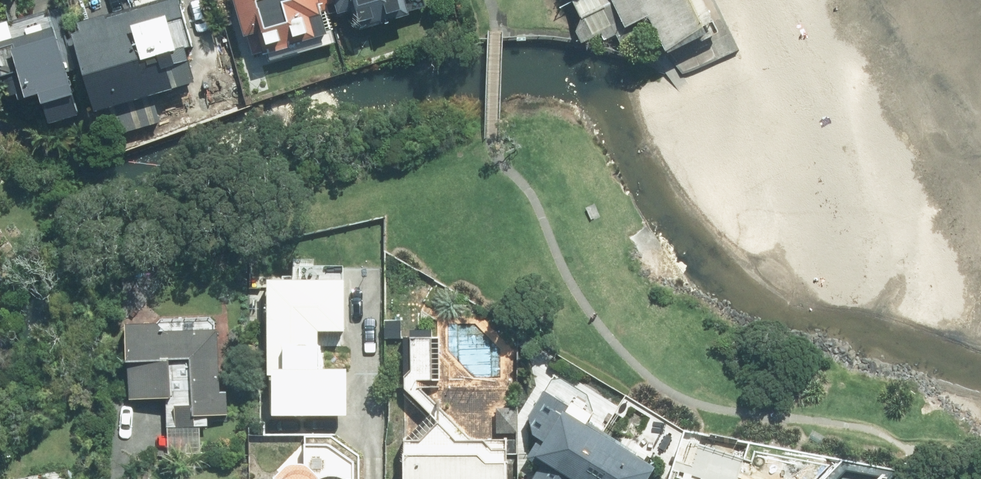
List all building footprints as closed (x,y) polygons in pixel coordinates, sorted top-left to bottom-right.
[(182,0),(176,0),(110,20),(109,17),(82,25),(84,33),(77,35),(101,113),(207,81),(182,0)] [(255,57),(268,54),(269,60),(334,41),(322,0),(238,0),(255,57)] [(331,15),(340,12),(341,15),(354,11),(360,32),(414,16),(409,0),(326,0),(331,15)] [(714,0),(580,0),(586,11),(577,15),(598,56),(628,41),(639,62),(673,44),(675,49),(726,24),(714,0)] [(0,44),(0,84),(6,82),(11,100),(21,98),(22,103),(44,97),(53,127),(86,117),(59,27),(0,44)] [(347,277),(271,277),(271,374),(276,374),(276,414),(354,414),(354,365),(324,365),(324,329),(347,329),(347,277)] [(162,322),(128,322),(129,397),(169,397),(169,424),(209,424),(209,414),(231,414),(230,391),(223,391),(223,323),(214,316),(162,317),(162,322)] [(443,334),(407,334),(407,385),(443,385),(443,334)] [(547,392),(533,414),(541,419),(535,429),(545,436),(531,457),(547,467),(539,478),(653,478),(661,465),(547,392)] [(520,406),(497,406),(497,431),(520,431),(520,406)] [(409,437),(408,478),(512,478),(513,439),(409,437)] [(259,476),(259,478),(357,478),(356,454),(344,454),(344,444),(312,445),(313,475),(259,476)]
